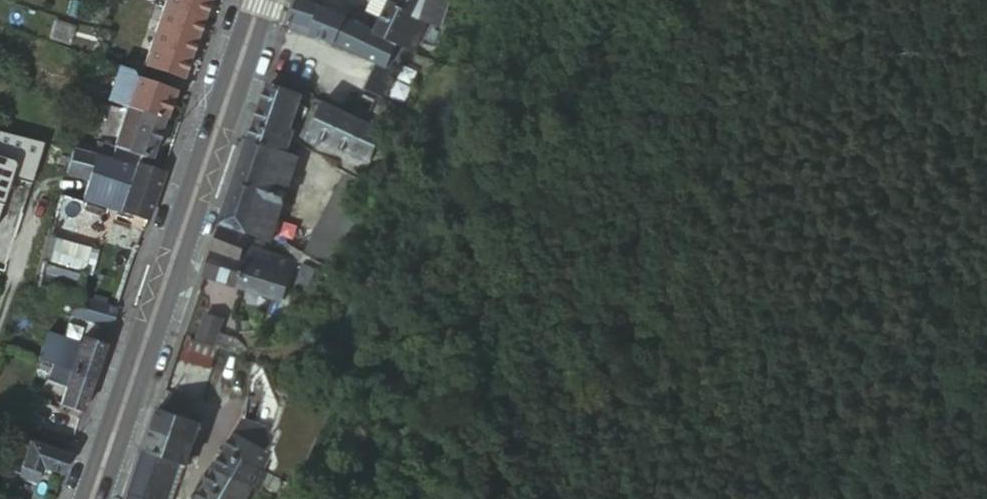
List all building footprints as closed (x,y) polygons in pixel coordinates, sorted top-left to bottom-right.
[(166,9),(201,20),(208,0),(169,0),(166,9)] [(288,28),(336,44),(383,68),(396,74),(399,76),(412,53),(374,33),(347,20),(323,10),(298,0),(288,28)] [(365,12),(381,19),(389,3),(391,0),(374,0),(371,1),(365,12)] [(431,18),(423,16),(429,0),(399,0),(396,6),(416,17),(414,21),(428,25),(431,18)] [(455,0),(429,0),(423,16),(431,18),(447,24),(455,0)] [(412,53),(415,54),(428,25),(414,21),(416,17),(396,6),(389,3),(381,19),(374,33),(412,53)] [(353,7),(347,20),(374,33),(381,19),(365,12),(353,7)] [(166,9),(159,28),(194,39),(201,20),(166,9)] [(159,28),(152,47),(187,59),(194,39),(159,28)] [(187,59),(152,47),(145,68),(180,80),(187,59)] [(361,91),(382,100),(396,74),(383,68),(375,64),(361,91)] [(106,103),(125,109),(135,80),(133,72),(119,67),(106,103)] [(135,80),(125,109),(162,122),(172,92),(135,80)] [(301,97),(268,85),(261,107),(294,118),(301,97)] [(367,162),(382,131),(365,124),(322,104),(306,139),(314,144),(318,138),(357,157),(367,162)] [(294,118),(261,107),(250,140),(282,152),(294,118)] [(162,122),(125,109),(112,146),(131,153),(149,159),(162,122)] [(42,143),(0,132),(0,179),(1,175),(29,184),(42,143)] [(282,152),(250,140),(242,161),(291,179),(297,158),(282,152)] [(112,146),(107,160),(127,165),(131,153),(112,146)] [(95,156),(70,150),(64,175),(88,180),(95,156)] [(127,165),(161,174),(164,164),(149,159),(131,153),(127,165)] [(107,160),(95,156),(88,180),(82,198),(146,220),(161,174),(127,165),(107,160)] [(369,163),(367,162),(357,157),(350,172),(363,177),(369,163)] [(291,179),(242,161),(234,187),(282,205),(291,179)] [(365,208),(373,188),(343,177),(333,196),(347,201),(365,208)] [(282,205),(234,187),(228,203),(276,221),(282,205)] [(347,201),(333,196),(312,236),(331,242),(332,240),(347,201)] [(365,208),(347,201),(332,240),(331,242),(346,248),(355,230),(365,208)] [(269,244),(276,221),(228,203),(221,225),(269,244)] [(246,239),(219,229),(211,252),(239,262),(245,243),(246,239)] [(97,247),(48,234),(42,261),(83,272),(90,274),(97,247)] [(331,242),(312,236),(307,234),(299,257),(322,269),(331,242)] [(333,270),(346,248),(331,242),(322,269),(333,270)] [(203,277),(237,286),(253,246),(245,243),(239,262),(211,252),(203,277)] [(253,246),(237,286),(281,299),(293,262),(253,246)] [(83,272),(42,261),(36,282),(34,288),(75,300),(83,272)] [(308,288),(315,270),(302,265),(294,283),(308,288)] [(115,311),(78,300),(72,318),(109,329),(115,311)] [(216,337),(221,323),(205,317),(196,343),(212,349),(216,337)] [(36,359),(70,372),(81,338),(44,327),(36,359)] [(241,358),(245,349),(245,348),(216,337),(212,349),(241,358)] [(70,372),(92,380),(104,346),(81,338),(70,372)] [(179,365),(194,370),(200,351),(186,346),(179,365)] [(194,370),(208,375),(215,356),(200,351),(194,370)] [(51,365),(36,359),(31,379),(45,383),(51,365)] [(58,407),(81,414),(92,380),(70,372),(51,365),(45,383),(64,389),(58,407)] [(252,423),(241,419),(233,434),(268,452),(269,452),(279,433),(274,431),(281,410),(258,403),(252,423)] [(198,425),(159,410),(152,431),(192,444),(198,425)] [(192,444),(152,431),(145,452),(179,464),(184,465),(192,444)] [(268,452),(233,434),(223,453),(259,471),(269,452),(268,452)] [(67,456),(16,439),(3,471),(18,476),(21,467),(38,473),(40,467),(61,475),(67,456)] [(145,452),(130,495),(143,498),(167,498),(179,464),(145,452)] [(259,471),(223,453),(214,471),(248,488),(250,489),(259,471)] [(214,471),(204,489),(224,498),(242,498),(248,488),(214,471)] [(204,489),(199,498),(224,498),(204,489)]
